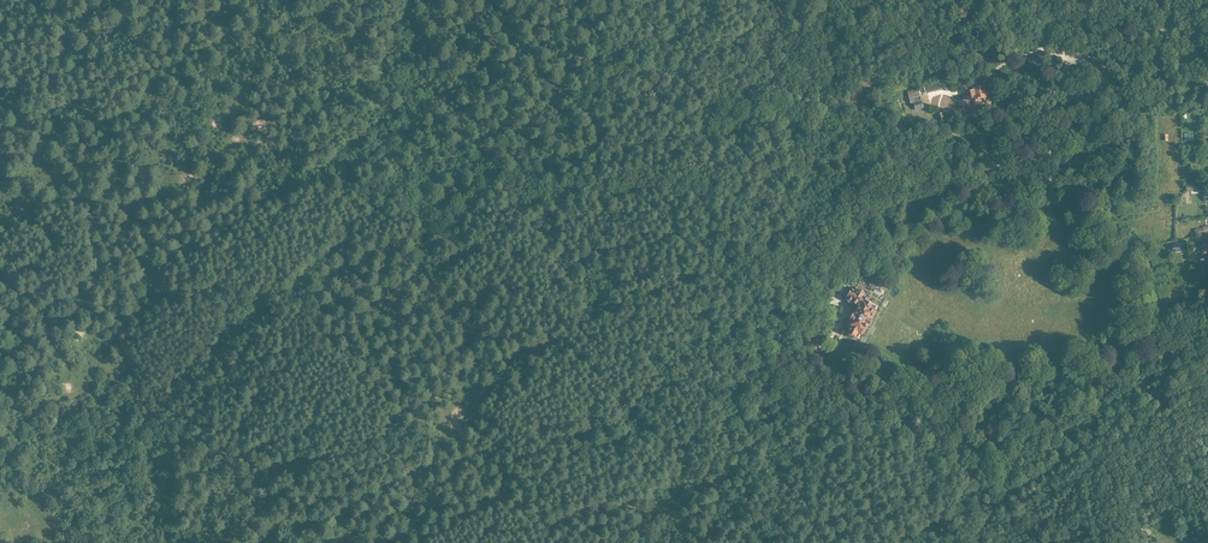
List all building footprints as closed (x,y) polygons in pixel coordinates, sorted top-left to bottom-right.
[(953,17),(963,32),(977,21),(967,7),(953,17)] [(940,83),(924,87),(925,93),(942,90),(940,83)] [(968,97),(963,98),(967,112),(972,111),(972,112),(979,110),(979,108),(992,105),(990,98),(989,98),(989,97),(988,98),(985,86),(974,88),(975,90),(967,92),(968,97)] [(919,89),(907,92),(910,103),(913,103),(915,110),(923,108),(919,89)] [(937,115),(937,125),(947,125),(946,115),(937,115)] [(1190,133),(1184,133),(1185,141),(1193,140),(1193,135),(1190,135),(1190,133)] [(1186,182),(1187,192),(1200,190),(1198,181),(1186,182)] [(1203,227),(1203,228),(1195,229),(1195,230),(1193,230),(1194,235),(1207,233),(1207,227),(1203,227)] [(1171,245),(1173,252),(1182,250),(1180,243),(1171,245)] [(1199,256),(1207,254),(1207,243),(1197,245),(1199,256)] [(850,301),(856,304),(855,305),(856,306),(856,307),(851,315),(849,314),(847,318),(849,319),(845,326),(849,328),(845,334),(854,339),(855,338),(857,340),(860,335),(861,336),(867,326),(868,326),(868,325),(869,325),(870,324),(871,323),(871,322),(871,321),(872,320),(871,319),(876,311),(875,310),(878,306),(872,303),(871,304),(865,301),(866,299),(863,297),(862,296),(863,293),(863,292),(859,289),(857,290),(856,292),(851,289),(846,298),(847,299),(846,300),(850,302),(850,301)] [(809,336),(814,342),(817,338),(812,333),(809,336)] [(1188,540),(1187,533),(1178,535),(1179,542),(1188,540)]
